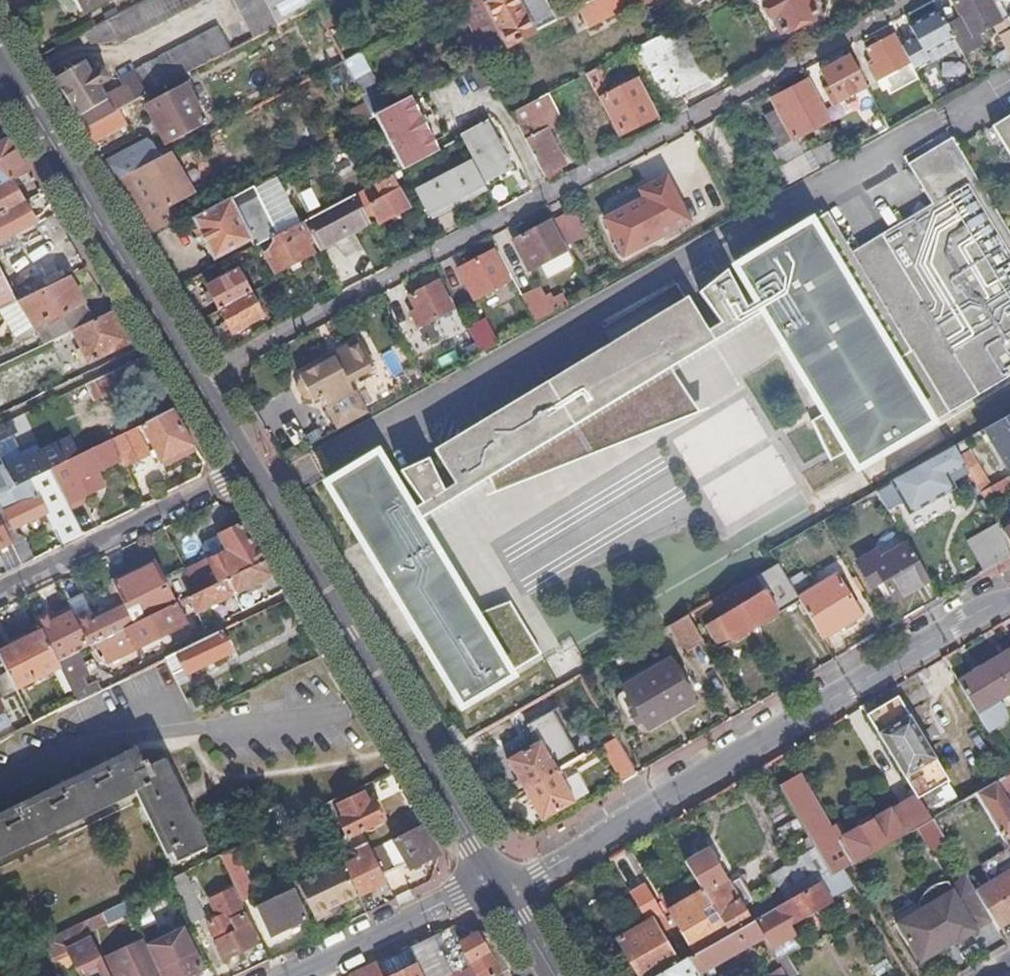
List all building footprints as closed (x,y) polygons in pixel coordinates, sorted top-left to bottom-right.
[(87,12),(111,0),(81,0),(87,12)] [(82,35),(88,47),(115,44),(116,46),(202,1),(201,0),(148,0),(82,35)] [(253,39),(277,26),(263,0),(233,0),(253,39)] [(277,26),(307,11),(314,8),(325,2),(329,0),(263,0),(277,26)] [(487,58),(556,22),(544,0),(463,0),(457,3),(487,58)] [(566,16),(571,26),(583,20),(588,29),(643,0),(597,0),(566,16)] [(755,7),(761,4),(779,35),(817,14),(815,10),(818,8),(818,6),(815,0),(751,0),(755,7)] [(1009,18),(1002,23),(990,0),(961,0),(955,4),(963,20),(949,28),(955,39),(963,54),(979,45),(975,37),(999,23),(1009,43),(1009,20),(1009,18)] [(949,28),(940,12),(911,27),(916,38),(901,47),(910,64),(915,73),(932,63),(927,55),(955,39),(949,28)] [(634,50),(670,120),(686,111),(677,95),(665,70),(699,53),(685,24),(634,50)] [(132,74),(144,96),(229,52),(217,29),(132,74)] [(901,47),(895,35),(866,51),(873,65),(869,67),(877,82),(910,64),(901,47)] [(993,59),(998,70),(1009,63),(1009,50),(993,59)] [(665,70),(677,95),(711,77),(699,53),(665,70)] [(354,85),(371,76),(359,54),(348,60),(342,63),(354,85)] [(866,87),(851,58),(823,74),(830,89),(826,90),(833,104),(866,87)] [(479,91),(494,83),(482,60),(467,68),(479,91)] [(83,129),(110,114),(135,101),(127,86),(104,98),(82,63),(53,81),(63,97),(83,129)] [(584,76),(593,92),(607,85),(598,69),(584,76)] [(364,103),(372,118),(389,109),(371,76),(354,85),(356,88),(364,103)] [(634,81),(601,100),(619,134),(653,116),(634,81)] [(823,110),(807,82),(779,97),(786,111),(782,114),(789,128),(823,110)] [(182,86),(145,106),(165,145),(203,125),(182,86)] [(510,115),(546,183),(564,173),(543,134),(562,124),(547,95),(510,115)] [(372,118),(400,171),(436,153),(409,99),(389,109),(372,118)] [(83,129),(91,144),(117,129),(110,114),(83,129)] [(994,127),(1009,153),(1009,117),(994,127)] [(485,122),(463,134),(458,136),(460,141),(471,161),(483,184),(510,170),(485,122)] [(553,138),(566,131),(562,124),(543,134),(564,173),(569,171),(553,138)] [(934,205),(945,224),(937,230),(933,223),(861,266),(854,254),(829,213),(739,267),(760,301),(766,312),(827,414),(813,422),(832,462),(851,451),(861,469),(1009,378),(1009,231),(954,138),(910,164),(934,205)] [(13,183),(30,174),(22,161),(9,140),(0,146),(0,190),(13,183)] [(101,160),(105,167),(136,151),(132,144),(101,160)] [(105,167),(114,183),(159,159),(154,149),(150,144),(136,151),(105,167)] [(154,149),(159,159),(163,157),(158,147),(154,149)] [(134,215),(147,237),(177,220),(170,208),(192,196),(170,153),(163,157),(159,159),(114,183),(134,215)] [(431,219),(486,189),(483,184),(471,161),(417,192),(431,219)] [(378,224),(408,208),(391,177),(354,195),(359,203),(377,193),(380,199),(368,206),(378,224)] [(654,193),(631,205),(646,234),(686,213),(667,177),(650,185),(654,193)] [(25,204),(13,183),(0,190),(0,217),(25,204)] [(251,241),(254,248),(271,239),(278,235),(255,189),(192,220),(213,262),(251,241)] [(311,239),(317,250),(368,222),(359,203),(354,195),(302,222),(311,239)] [(38,226),(25,204),(0,217),(0,245),(38,226)] [(646,234),(631,205),(606,219),(621,247),(646,234)] [(945,224),(934,205),(854,254),(861,266),(933,223),(937,230),(945,224)] [(306,242),(311,239),(302,222),(278,235),(271,239),(276,249),(263,256),(273,275),(313,254),(306,242)] [(523,254),(530,268),(565,250),(549,222),(521,237),(528,251),(523,254)] [(494,251),(465,266),(473,280),(467,283),(475,298),(509,280),(494,251)] [(17,303),(0,270),(0,312),(17,303)] [(722,324),(748,308),(728,271),(701,293),(722,324)] [(205,288),(218,312),(249,295),(236,272),(205,288)] [(69,278),(19,303),(31,325),(49,316),(51,320),(82,306),(69,278)] [(412,314),(420,328),(454,310),(438,281),(409,296),(418,311),(412,314)] [(540,283),(521,293),(533,316),(552,306),(540,283)] [(249,295),(218,312),(230,334),(260,317),(249,295)] [(672,370),(676,367),(670,357),(708,333),(689,301),(438,452),(458,484),(447,491),(429,459),(402,472),(424,505),(412,512),(379,456),(330,485),(463,704),(543,656),(511,602),(475,617),(418,522),(488,481),(672,370)] [(676,367),(766,312),(760,301),(748,308),(722,324),(708,333),(670,357),(676,367)] [(49,316),(31,325),(42,347),(74,331),(91,323),(82,306),(51,320),(49,316)] [(90,365),(132,344),(113,312),(91,323),(74,331),(90,365)] [(467,325),(479,348),(497,338),(485,316),(467,325)] [(322,402),(335,425),(366,408),(353,383),(351,385),(346,376),(373,362),(356,332),(336,343),(339,348),(321,357),(297,370),(299,374),(296,375),(295,382),(301,393),(306,395),(309,393),(311,397),(320,392),(324,401),(322,402)] [(318,352),(321,357),(339,348),(336,343),(318,352)] [(151,374),(142,360),(106,377),(115,391),(151,374)] [(700,414),(672,370),(488,481),(496,494),(700,414)] [(721,522),(791,492),(747,390),(729,397),(735,410),(674,436),(695,483),(702,480),(721,522)] [(188,438),(172,411),(142,426),(161,464),(195,448),(188,438)] [(968,440),(973,447),(988,438),(1006,468),(1009,466),(1009,416),(968,440)] [(16,436),(10,424),(0,428),(0,444),(16,436)] [(148,455),(136,428),(113,439),(125,466),(148,455)] [(79,456),(50,470),(70,510),(98,496),(95,492),(88,477),(98,472),(118,462),(108,442),(79,456)] [(982,493),(991,488),(969,451),(965,449),(962,444),(955,448),(966,466),(982,493)] [(5,471),(13,468),(9,461),(0,446),(0,463),(5,471)] [(13,468),(5,471),(15,487),(50,470),(79,456),(76,450),(63,457),(57,447),(41,454),(37,447),(9,461),(13,468)] [(949,475),(966,466),(955,448),(877,492),(888,510),(903,501),(910,514),(956,488),(949,475)] [(15,487),(5,471),(0,463),(0,495),(15,487)] [(0,495),(0,523),(11,544),(23,566),(34,561),(24,540),(17,536),(15,531),(47,516),(62,547),(84,536),(70,510),(50,470),(15,487),(0,495)] [(88,477),(95,492),(105,486),(98,472),(88,477)] [(1009,489),(1009,477),(991,488),(982,493),(988,502),(1009,489)] [(11,544),(0,523),(0,549),(11,544)] [(227,581),(264,563),(245,531),(242,525),(220,536),(228,552),(209,562),(220,584),(227,581)] [(1005,531),(1001,525),(970,544),(987,572),(1009,558),(1009,539),(1005,531)] [(896,600),(929,580),(907,543),(881,558),(877,551),(858,561),(872,586),(884,580),(896,600)] [(234,596),(273,577),(264,563),(227,581),(234,596)] [(114,586),(125,609),(134,627),(174,606),(176,606),(155,565),(114,586)] [(800,598),(824,637),(862,614),(839,574),(800,598)] [(763,592),(755,578),(714,601),(723,616),(706,626),(719,649),(780,613),(766,591),(763,592)] [(197,614),(234,596),(227,581),(220,584),(197,596),(189,599),(197,614)] [(82,598),(68,605),(70,610),(72,615),(89,649),(98,644),(134,627),(125,609),(93,624),(89,616),(90,614),(82,598)] [(134,627),(98,644),(108,664),(184,626),(174,606),(134,627)] [(70,610),(50,620),(53,624),(72,615),(70,610)] [(37,622),(44,635),(58,664),(59,664),(67,659),(89,649),(72,615),(53,624),(50,620),(49,616),(37,622)] [(689,615),(671,626),(685,650),(703,640),(689,615)] [(231,653),(221,633),(208,640),(166,660),(179,687),(191,681),(188,675),(231,653)] [(7,675),(16,691),(60,670),(58,664),(44,635),(0,655),(0,660),(7,675)] [(988,732),(1005,722),(1008,713),(1000,699),(1009,693),(1009,651),(981,668),(980,666),(974,670),(975,672),(959,682),(988,732)] [(624,687),(648,729),(694,702),(676,669),(680,667),(672,653),(666,656),(669,661),(624,687)] [(67,659),(59,664),(67,680),(76,676),(67,659)] [(16,692),(16,691),(7,675),(0,679),(0,689),(4,698),(16,692)] [(97,687),(105,684),(101,676),(94,679),(97,685),(97,687)] [(73,696),(77,704),(111,688),(108,682),(105,684),(97,687),(97,685),(73,696)] [(196,719),(207,713),(199,697),(188,703),(196,719)] [(869,716),(912,786),(919,781),(927,793),(949,781),(899,698),(869,716)] [(864,707),(867,713),(875,708),(872,702),(864,707)] [(457,725),(447,731),(457,746),(467,741),(457,725)] [(603,747),(624,783),(638,775),(617,738),(603,747)] [(507,761),(524,791),(558,772),(590,754),(584,744),(566,754),(568,757),(554,764),(541,743),(507,761)] [(121,763),(135,792),(166,856),(172,853),(134,774),(144,769),(141,764),(134,749),(117,757),(121,763)] [(23,811),(121,763),(117,757),(0,814),(0,822),(23,811)] [(134,774),(172,853),(177,864),(206,850),(163,761),(149,767),(146,762),(141,764),(144,769),(134,774)] [(135,792),(121,763),(23,811),(0,822),(0,858),(135,792)] [(775,779),(783,793),(804,781),(797,767),(775,779)] [(558,772),(524,791),(542,822),(576,803),(574,800),(582,795),(574,782),(567,786),(558,772)] [(832,877),(844,870),(933,819),(918,796),(843,839),(846,843),(841,846),(804,781),(783,793),(828,869),(832,877)] [(978,794),(1006,841),(1009,839),(1009,804),(998,783),(978,794)] [(354,850),(367,844),(361,832),(383,821),(374,803),(369,805),(364,794),(337,806),(343,818),(338,820),(347,838),(333,844),(339,856),(354,850)] [(269,834),(286,825),(290,823),(282,807),(259,818),(267,834),(269,834)] [(269,834),(274,845),(292,836),(286,825),(269,834)] [(409,870),(439,854),(430,839),(423,826),(392,840),(409,870)] [(358,896),(386,882),(370,851),(367,844),(354,850),(358,860),(344,867),(358,896)] [(731,935),(755,921),(759,919),(740,888),(735,891),(732,885),(730,886),(709,849),(687,862),(704,890),(731,935)] [(998,927),(1009,920),(1009,862),(987,875),(991,884),(977,893),(994,921),(998,927)] [(330,910),(358,896),(344,867),(343,865),(299,886),(315,918),(330,910)] [(781,896),(785,904),(832,877),(828,869),(815,871),(806,876),(797,887),(781,896)] [(755,921),(766,937),(772,948),(794,936),(789,926),(816,911),(820,919),(833,912),(829,903),(855,889),(844,870),(832,877),(785,904),(759,919),(755,921)] [(171,882),(192,925),(203,919),(184,879),(190,876),(189,873),(171,882)] [(232,881),(243,905),(255,899),(243,876),(232,881)] [(978,931),(994,921),(977,893),(968,878),(952,887),(949,883),(943,884),(936,886),(929,890),(923,897),(920,902),(919,906),(921,910),(898,924),(922,964),(946,949),(945,947),(957,940),(959,944),(979,933),(978,931)] [(648,922),(655,919),(663,914),(647,887),(632,895),(648,922)] [(223,961),(257,944),(232,890),(213,899),(221,916),(208,923),(216,941),(214,942),(223,961)] [(696,955),(731,935),(704,890),(669,910),(696,955)] [(306,921),(292,892),(258,908),(272,938),(306,921)] [(86,933),(129,912),(124,904),(82,925),(86,933)] [(332,915),(330,910),(315,918),(317,923),(332,915)] [(682,963),(655,919),(648,922),(619,939),(640,975),(660,975),(682,963)] [(707,971),(766,937),(755,921),(731,935),(696,955),(682,963),(660,975),(710,975),(707,971)] [(449,975),(498,975),(510,970),(504,960),(493,940),(484,946),(479,934),(461,944),(465,953),(461,955),(468,967),(449,975)] [(164,975),(190,975),(203,970),(186,936),(152,953),(164,975)] [(92,940),(90,941),(70,951),(78,969),(83,967),(88,975),(110,975),(92,940)] [(140,941),(106,958),(116,975),(158,975),(140,941)] [(350,975),(423,975),(409,947),(381,961),(350,975)] [(784,968),(789,975),(795,975),(798,974),(788,957),(780,961),(784,968)] [(784,968),(770,975),(789,975),(784,968)]
